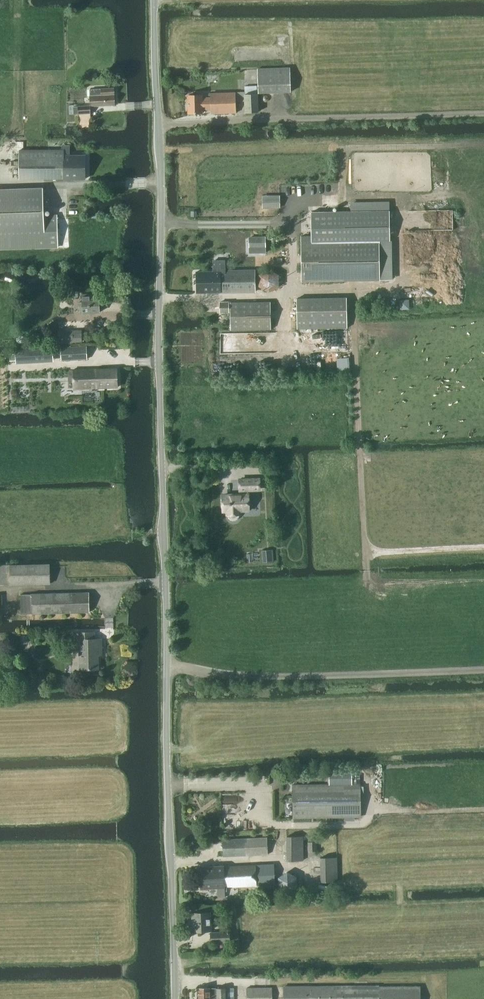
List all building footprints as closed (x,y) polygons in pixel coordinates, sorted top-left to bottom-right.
[(258,93),(291,92),(290,67),(257,68),(258,93)] [(258,112),(258,109),(257,86),(245,86),(246,112),(258,112)] [(91,106),(115,105),(114,88),(90,89),(91,106)] [(211,113),(236,112),(236,92),(211,93),(211,97),(202,97),(202,95),(188,95),(189,113),(202,112),(202,110),(211,109),(211,113)] [(79,106),(74,107),(74,114),(79,114),(91,113),(90,109),(90,106),(79,106)] [(85,179),(85,155),(70,155),(70,147),(70,146),(62,146),(62,150),(20,150),(20,179),(65,179),(85,179)] [(0,191),(0,249),(58,247),(57,215),(45,215),(44,215),(43,190),(0,191)] [(280,207),(280,198),(263,198),(263,208),(280,207)] [(302,281),(380,280),(380,240),(390,240),(390,211),(312,212),(312,236),(301,236),(302,281)] [(266,247),(266,236),(249,237),(249,247),(266,247)] [(221,269),(221,264),(221,262),(213,263),(213,271),(197,271),(197,292),(255,291),(255,270),(223,271),(223,269),(221,269)] [(279,286),(279,274),(269,269),(259,275),(259,286),(269,292),(279,286)] [(83,302),(78,302),(78,311),(84,311),(84,313),(100,312),(99,298),(99,293),(91,293),(83,294),(83,302)] [(297,329),(347,328),(347,297),(297,298),(297,329)] [(221,312),(229,312),(229,301),(221,302),(221,312)] [(231,330),(271,329),(271,302),(230,303),(231,330)] [(58,344),(82,343),(82,330),(58,331),(58,344)] [(87,347),(61,348),(62,360),(87,359),(87,347)] [(53,348),(29,349),(29,359),(53,358),(53,348)] [(74,388),(118,387),(117,368),(73,369),(74,388)] [(247,489),(260,489),(260,479),(240,480),(240,490),(241,490),(242,495),(237,495),(237,497),(232,497),(232,495),(223,495),(223,511),(228,510),(228,514),(229,514),(230,516),(231,518),(232,519),(234,519),(236,519),(238,517),(239,516),(239,514),(240,514),(240,510),(249,510),(249,494),(248,494),(247,489)] [(263,563),(274,562),(273,549),(262,550),(263,563)] [(11,585),(51,583),(50,564),(10,565),(11,585)] [(22,614),(89,612),(89,592),(21,594),(22,614)] [(98,639),(95,639),(95,632),(75,632),(75,639),(80,639),(80,669),(99,669),(98,639)] [(329,784),(293,785),(294,817),(361,816),(360,784),(353,784),(353,775),(352,770),(329,771),(329,784)] [(287,860),(304,860),(303,836),(287,836),(287,860)] [(224,856),(268,854),(268,837),(223,839),(224,856)] [(317,842),(309,842),(309,851),(310,851),(316,851),(317,851),(317,842)] [(322,881),(338,881),(337,857),(321,857),(322,881)] [(227,886),(275,884),(274,864),(224,866),(224,865),(200,866),(202,888),(218,888),(218,897),(226,897),(225,891),(228,891),(227,886)] [(298,886),(297,876),(287,871),(279,877),(279,887),(289,892),(298,886)] [(193,931),(211,930),(211,912),(193,913),(193,931)] [(212,942),(230,941),(229,931),(211,932),(212,942)] [(272,987),(247,988),(247,998),(272,998),(272,987)] [(420,987),(283,987),(284,998),(420,998),(420,987)] [(234,988),(198,988),(199,998),(234,998),(234,988)]
